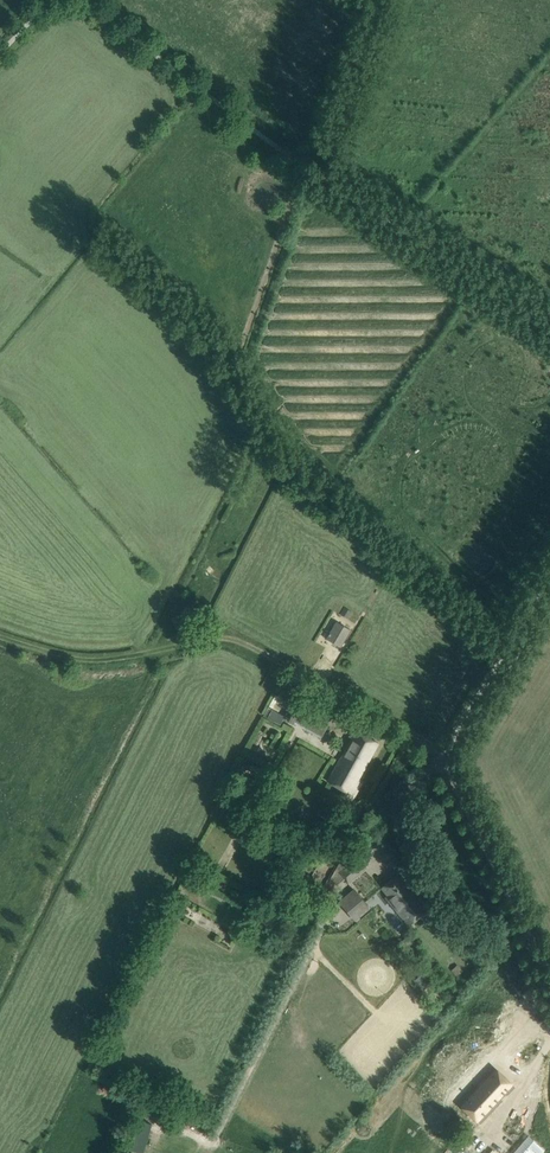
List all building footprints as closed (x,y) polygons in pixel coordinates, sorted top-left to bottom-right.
[(341,647),(351,629),(348,628),(336,621),(326,638),(341,647)] [(278,696),(293,703),(297,696),(283,688),(278,696)] [(298,704),(295,709),(289,721),(294,723),(294,722),(322,737),(330,722),(329,721),(298,704)] [(264,715),(280,724),(285,717),(268,707),(264,715)] [(357,730),(328,781),(343,790),(340,794),(352,801),(363,781),(358,778),(378,742),(357,730)] [(355,860),(351,856),(350,854),(339,863),(344,868),(339,872),(349,883),(367,867),(358,856),(355,860)] [(386,897),(409,924),(429,908),(400,872),(382,887),(389,895),(386,897)] [(354,890),(341,901),(354,917),(367,906),(354,890)] [(458,965),(451,970),(457,976),(463,971),(458,965)] [(494,1067),(460,1104),(481,1123),(502,1100),(500,1097),(506,1091),(508,1093),(515,1086),(494,1067)] [(523,1152),(542,1152),(545,1150),(534,1140),(523,1152)]
